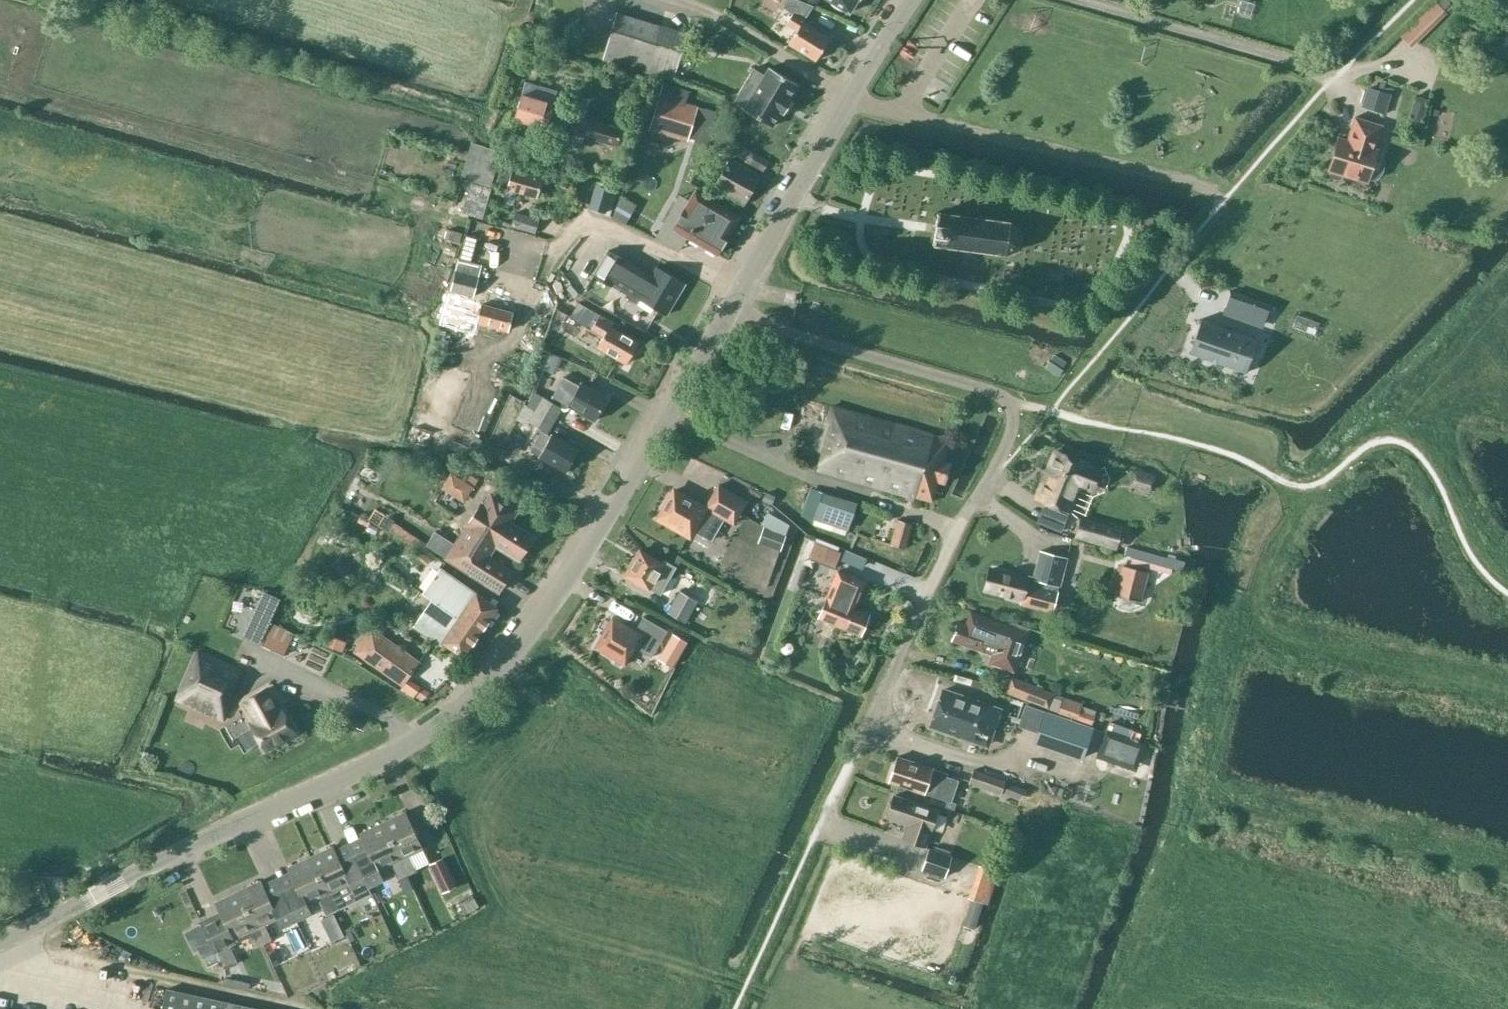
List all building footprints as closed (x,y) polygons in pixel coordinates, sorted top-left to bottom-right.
[(830,38),(803,22),(813,6),(797,0),(786,0),(781,8),(791,15),(784,25),(796,32),(789,43),(816,60),(830,38)] [(849,13),(858,0),(830,0),(849,13)] [(1399,33),(1410,44),(1450,1),(1449,0),(1429,0),(1399,33)] [(687,34),(617,12),(603,58),(673,80),(687,34)] [(757,89),(745,110),(772,126),(781,111),(784,113),(791,101),(788,99),(797,84),(770,67),(764,77),(753,70),(745,82),(757,89)] [(704,91),(664,80),(661,91),(700,102),(704,91)] [(557,94),(525,84),(514,119),(546,129),(557,94)] [(1362,107),(1386,114),(1392,94),(1367,87),(1362,107)] [(689,141),(690,138),(695,139),(694,142),(708,146),(719,111),(660,94),(650,130),(689,141)] [(1428,100),(1415,96),(1407,121),(1420,125),(1428,100)] [(574,134),(572,143),(581,145),(583,138),(616,146),(621,128),(570,114),(566,132),(574,134)] [(1328,171),(1330,172),(1329,174),(1331,178),(1338,180),(1342,178),(1343,176),(1368,183),(1378,151),(1375,151),(1382,126),(1355,118),(1348,140),(1338,137),(1328,171)] [(465,213),(483,219),(503,152),(485,147),(465,213)] [(768,160),(749,150),(743,162),(762,172),(768,160)] [(744,204),(760,176),(733,160),(717,189),(744,204)] [(501,166),(496,185),(538,198),(544,178),(513,169),(501,166)] [(588,207),(606,212),(613,189),(595,184),(588,207)] [(673,229),(718,255),(730,234),(729,234),(739,216),(695,191),(673,229)] [(510,225),(534,233),(539,218),(515,211),(510,225)] [(937,213),(933,245),(1005,255),(1020,249),(1022,234),(1010,223),(937,213)] [(1140,232),(1153,234),(1155,217),(1142,215),(1140,232)] [(464,235),(458,259),(470,262),(476,238),(464,235)] [(667,315),(685,284),(656,266),(651,275),(609,250),(594,275),(612,286),(619,274),(634,283),(625,297),(637,304),(640,299),(667,315)] [(458,259),(450,291),(444,313),(458,316),(457,318),(477,323),(508,331),(512,312),(486,305),(489,297),(474,294),(482,265),(470,262),(458,259)] [(1231,290),(1223,315),(1263,328),(1271,304),(1231,290)] [(626,363),(639,343),(612,326),(614,323),(579,302),(571,317),(591,329),(603,336),(597,346),(626,363)] [(1201,319),(1189,353),(1246,373),(1246,372),(1242,370),(1253,338),(1257,340),(1258,339),(1201,319)] [(595,421),(607,398),(580,383),(579,386),(563,377),(552,397),(568,406),(595,421)] [(535,392),(527,406),(555,421),(562,408),(535,392)] [(524,404),(516,417),(528,424),(530,421),(549,432),(555,421),(527,406),(524,404)] [(950,439),(831,406),(819,452),(823,453),(818,469),(933,502),(938,482),(945,484),(951,462),(944,460),(950,439)] [(529,450),(539,456),(539,457),(567,472),(579,449),(551,434),(550,436),(540,430),(529,450)] [(509,436),(503,448),(518,455),(524,443),(509,436)] [(1053,448),(1037,493),(1035,498),(1074,513),(1083,489),(1097,494),(1106,469),(1093,464),(1093,463),(1053,448)] [(453,498),(455,499),(467,480),(448,468),(436,490),(452,499),(453,498)] [(1157,475),(1136,469),(1130,485),(1152,492),(1157,475)] [(658,518),(690,536),(694,530),(712,540),(724,518),(734,524),(747,501),(718,485),(705,508),(674,490),(658,518)] [(490,558),(497,546),(518,559),(532,536),(511,523),(520,509),(491,491),(447,559),(464,570),(498,591),(510,571),(490,558)] [(775,497),(767,493),(763,500),(772,504),(775,497)] [(815,520),(846,530),(855,504),(823,494),(815,520)] [(1078,517),(1072,539),(1114,552),(1121,530),(1078,517)] [(891,544),(905,548),(912,524),(897,520),(891,544)] [(403,524),(395,533),(416,553),(424,544),(403,524)] [(756,540),(780,549),(786,536),(762,526),(756,540)] [(808,558),(834,569),(841,553),(815,541),(808,558)] [(662,563),(640,550),(626,575),(649,588),(650,588),(661,594),(677,566),(664,559),(662,563)] [(1067,557),(1039,550),(1032,579),(1060,586),(1067,557)] [(422,553),(417,559),(426,566),(433,558),(427,553),(426,553),(423,552),(422,553)] [(1109,593),(1142,601),(1149,572),(1117,563),(1109,593)] [(463,657),(498,608),(476,592),(440,567),(422,592),(432,599),(419,617),(428,623),(422,632),(441,645),(442,642),(463,657)] [(1028,580),(990,570),(985,589),(1021,599),(1020,604),(1053,613),(1058,592),(1027,584),(1028,580)] [(862,581),(837,571),(819,618),(862,635),(870,614),(852,606),(862,581)] [(668,612),(687,622),(697,602),(701,604),(709,590),(696,583),(690,593),(699,598),(698,600),(680,590),(668,612)] [(255,610),(243,637),(261,645),(271,623),(273,618),(255,610)] [(970,610),(966,622),(959,620),(952,640),(992,654),(988,662),(998,666),(998,665),(1012,669),(1017,656),(1018,656),(1027,631),(970,610)] [(635,630),(613,617),(595,647),(625,665),(635,647),(652,657),(668,631),(643,617),(635,630)] [(271,623),(261,645),(284,655),(294,633),(271,623)] [(353,652),(402,687),(421,661),(371,626),(353,652)] [(342,652),(347,642),(329,634),(324,645),(342,652)] [(672,634),(663,651),(678,659),(687,642),(672,634)] [(175,699),(223,721),(239,686),(236,685),(241,671),(197,653),(175,699)] [(1005,692),(1048,710),(1054,694),(1012,675),(1005,692)] [(296,733),(280,705),(270,686),(242,702),(253,722),(250,723),(265,750),(296,733)] [(1001,709),(942,688),(929,727),(971,741),(972,739),(987,744),(990,734),(993,735),(1001,709)] [(642,693),(638,700),(649,707),(655,696),(647,691),(642,693)] [(1096,725),(1097,721),(1093,719),(1094,715),(1081,711),(1083,703),(1063,697),(1058,713),(1096,725)] [(1114,703),(1111,713),(1130,720),(1134,710),(1114,703)] [(1035,743),(1081,758),(1092,728),(1046,712),(1039,732),(1035,743)] [(1111,755),(1112,731),(1091,730),(1090,754),(1111,755)] [(897,757),(889,781),(924,793),(950,802),(958,779),(946,776),(947,772),(933,768),(932,769),(897,757)] [(1026,789),(971,771),(966,786),(998,797),(999,793),(1022,801),(1026,789)] [(1027,773),(1023,787),(1058,795),(1062,781),(1027,773)] [(1066,787),(1087,794),(1091,783),(1070,775),(1066,787)] [(925,846),(937,811),(924,806),(894,796),(887,817),(908,824),(903,839),(925,846)] [(950,802),(944,800),(941,808),(953,812),(956,804),(950,802)] [(405,812),(383,823),(408,876),(417,871),(409,856),(423,849),(405,812)] [(362,836),(347,843),(368,887),(383,880),(379,871),(391,865),(399,880),(408,876),(383,823),(360,833),(362,836)] [(368,887),(347,843),(334,849),(333,847),(310,858),(335,911),(344,906),(337,891),(350,884),(355,894),(368,887)] [(923,870),(944,877),(951,854),(930,848),(923,870)] [(289,872),(276,878),(297,921),(310,915),(305,906),(319,899),(326,915),(335,911),(310,858),(287,868),(289,872)] [(461,893),(444,858),(429,865),(446,900),(461,893)] [(968,897),(988,904),(998,871),(979,865),(968,897)] [(261,880),(238,891),(264,944),(273,940),(265,924),(279,917),(284,928),(297,921),(276,878),(263,884),(261,880)] [(216,902),(220,911),(201,920),(203,925),(191,930),(202,954),(214,948),(216,953),(218,953),(226,969),(239,963),(230,945),(235,943),(234,939),(247,933),(255,949),(264,944),(238,891),(216,902)] [(472,894),(459,899),(463,910),(476,905),(472,894)] [(166,989),(162,1008),(256,1008),(166,989)]
